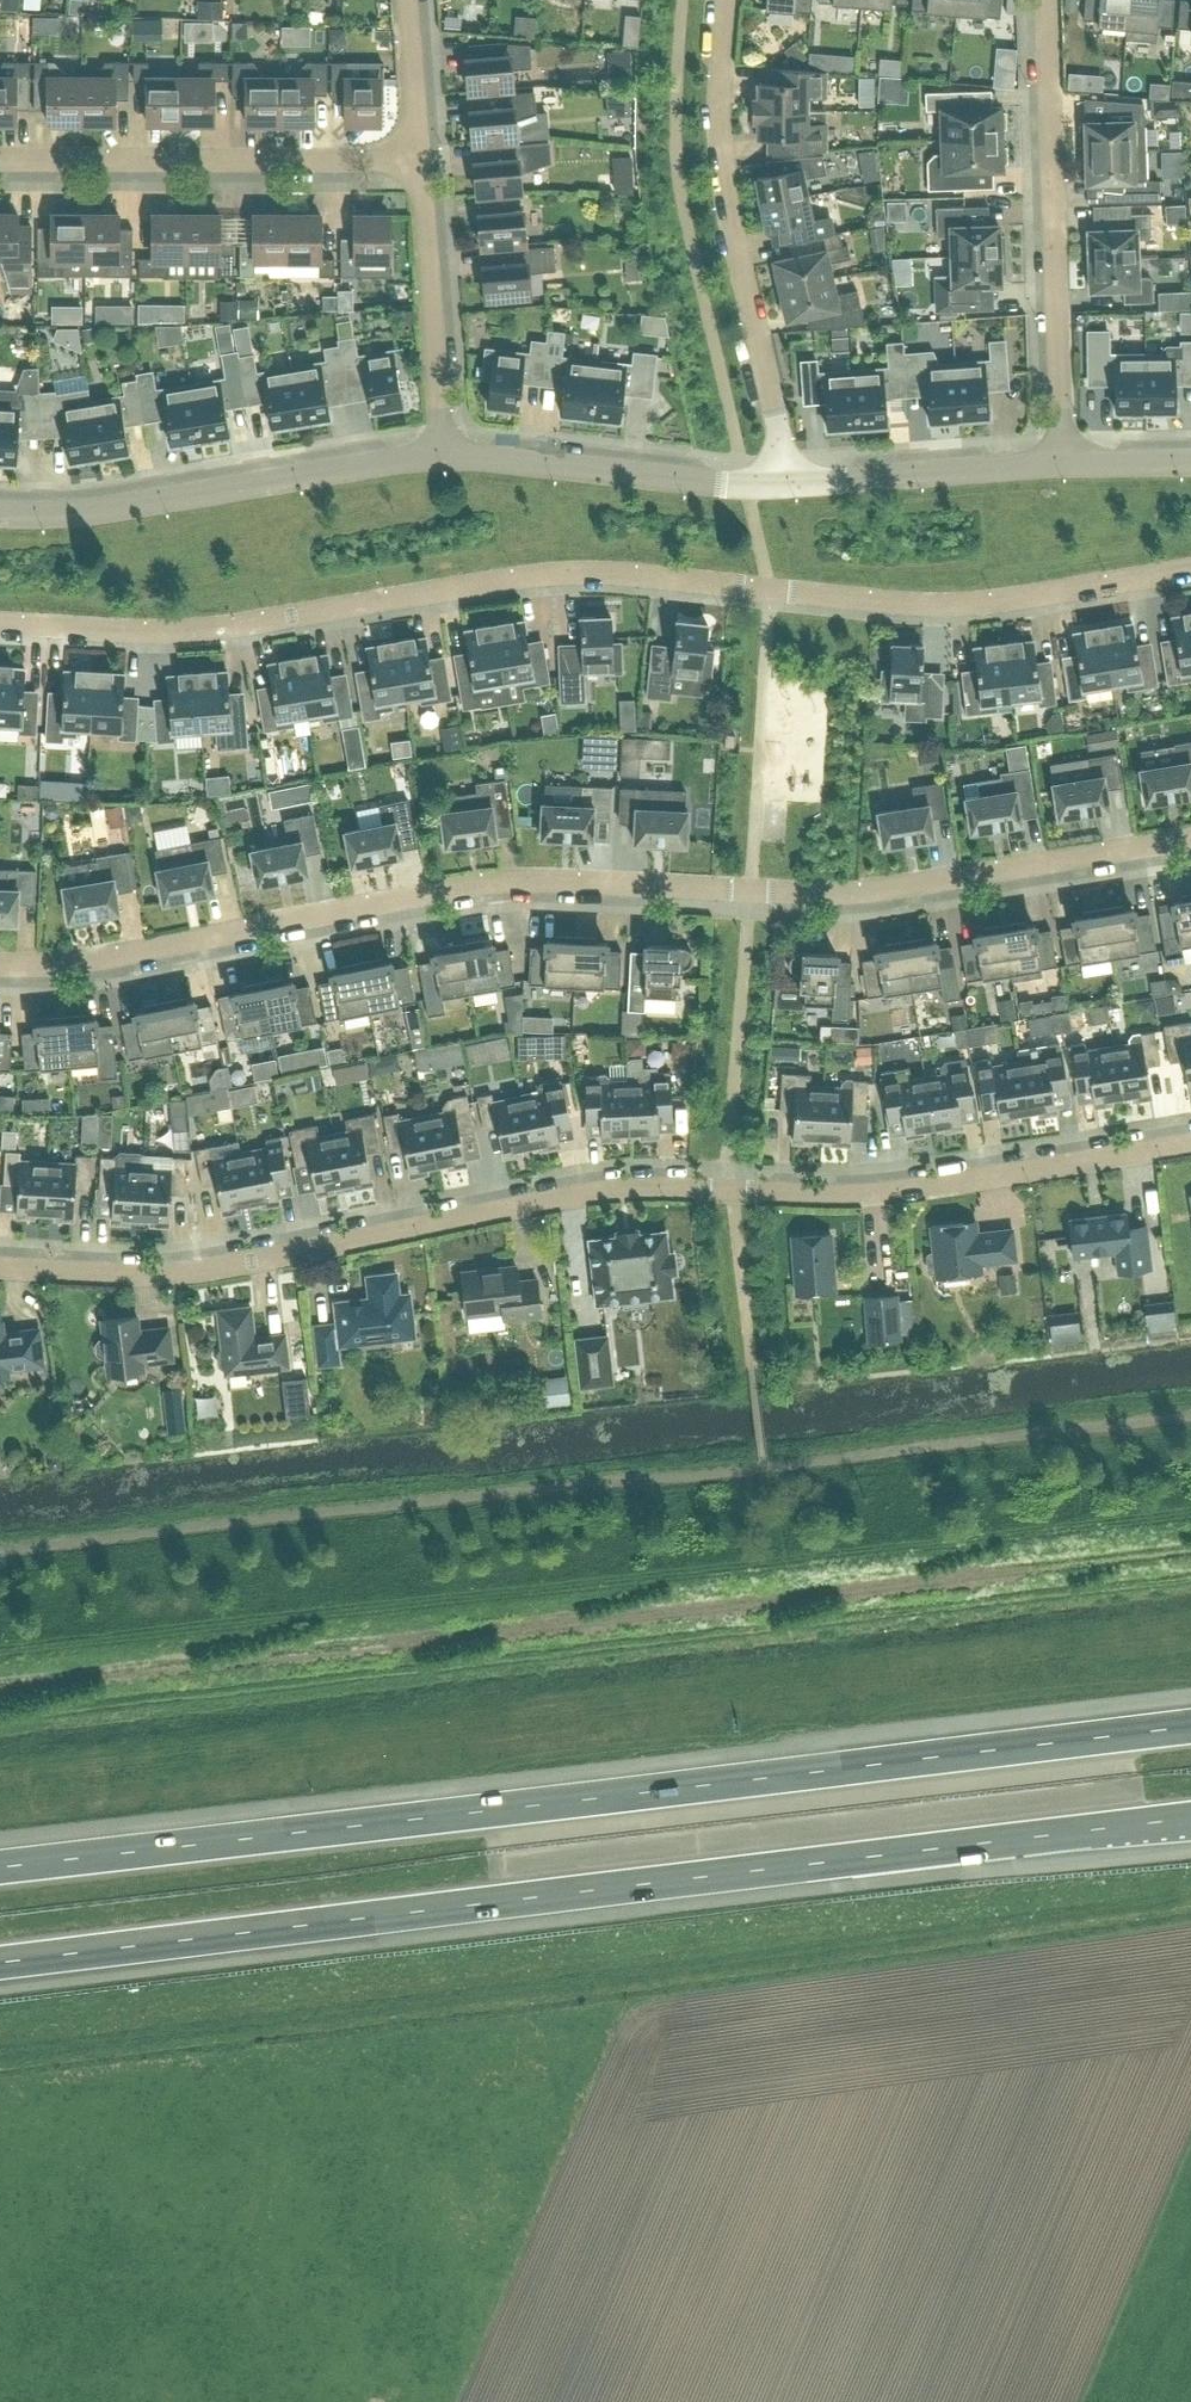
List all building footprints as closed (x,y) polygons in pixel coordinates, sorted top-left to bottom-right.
[(765,8),(811,12),(812,0),(766,0),(765,8)] [(957,0),(912,0),(912,9),(956,13),(957,0)] [(956,13),(1000,16),(1001,0),(957,0),(956,13)] [(1130,0),(1085,0),(1083,19),(1098,20),(1098,25),(1126,27),(1125,38),(1126,39),(1130,0)] [(1126,39),(1156,41),(1157,25),(1172,26),(1174,0),(1130,0),(1126,39)] [(1178,27),(1190,28),(1190,0),(1180,0),(1178,27)] [(471,58),(467,58),(469,91),(513,88),(511,69),(532,67),(530,44),(500,41),(470,43),(471,58)] [(17,121),(17,120),(15,120),(15,109),(30,109),(30,61),(6,61),(0,74),(0,121),(17,121)] [(48,121),(82,121),(82,77),(65,77),(65,73),(55,61),(34,61),(34,109),(49,109),(49,120),(48,120),(48,121)] [(98,77),(82,77),(82,121),(115,121),(115,120),(114,120),(114,94),(129,94),(129,61),(105,61),(98,77)] [(147,121),(181,122),(181,78),(149,78),(149,61),(134,61),(134,79),(148,79),(148,120),(147,120),(147,121)] [(198,78),(181,78),(181,122),(215,122),(215,120),(213,120),(213,79),(228,79),(228,61),(198,61),(198,78)] [(246,122),(280,122),(280,78),(264,78),(253,61),(233,61),(233,97),(247,97),(247,120),(246,120),(246,122)] [(299,78),(280,78),(280,122),(314,122),(314,120),(312,120),(312,94),(327,94),(327,61),(306,61),(299,69),(299,78)] [(345,120),(345,122),(381,122),(381,120),(380,120),(380,101),(384,100),(384,78),(347,78),(347,61),(332,61),(332,87),(346,87),(346,120),(345,120)] [(753,109),(826,110),(826,109),(807,109),(807,96),(826,96),(826,71),(770,66),(769,83),(758,82),(758,84),(755,84),(755,94),(758,94),(758,98),(753,98),(753,109)] [(863,98),(881,99),(882,72),(864,72),(863,98)] [(908,97),(908,73),(884,73),(884,96),(908,97)] [(534,90),(504,93),(474,95),(475,109),(471,110),(473,143),(517,139),(516,120),(536,113),(534,90)] [(941,109),(942,139),(1002,137),(1001,128),(1006,127),(1006,111),(1001,111),(1001,106),(968,107),(968,90),(925,92),(926,110),(941,109)] [(630,114),(628,97),(607,98),(608,115),(630,114)] [(1180,99),(1151,97),(1152,115),(1182,113),(1180,99)] [(1086,152),(1145,150),(1144,119),(1144,103),(1105,100),(1106,120),(1085,121),(1085,123),(1079,124),(1081,140),(1086,140),(1086,152)] [(826,110),(753,109),(753,120),(758,120),(758,123),(755,123),(755,135),(758,135),(758,136),(769,136),(769,155),(826,150),(826,110)] [(1161,144),(1160,122),(1148,123),(1150,145),(1161,144)] [(1002,146),(1002,137),(942,139),(943,153),(934,153),(927,161),(928,189),(971,188),(970,173),(974,169),(1003,168),(1002,163),(1007,162),(1007,146),(1002,146)] [(548,141),(508,144),(478,147),(479,161),(475,161),(478,195),(521,191),(520,172),(550,161),(548,141)] [(1107,182),(1109,186),(1110,201),(1160,199),(1160,180),(1146,179),(1145,150),(1086,152),(1086,163),(1081,163),(1080,179),(1087,180),(1087,183),(1107,182)] [(632,178),(632,151),(618,151),(618,178),(632,178)] [(758,204),(806,194),(803,178),(826,173),(823,154),(766,160),(769,175),(757,178),(760,191),(756,196),(758,204)] [(812,237),(826,234),(823,217),(811,220),(806,194),(758,204),(760,212),(765,216),(767,229),(772,228),(775,245),(798,240),(812,237)] [(479,213),(482,246),(526,243),(523,209),(514,210),(512,196),(482,198),(483,213),(479,213)] [(951,236),(952,255),(1005,253),(1005,235),(999,235),(999,224),(965,225),(964,206),(936,207),(937,234),(940,237),(951,236)] [(1089,259),(1137,258),(1137,238),(1148,238),(1151,235),(1150,231),(1151,231),(1150,212),(1130,213),(1131,228),(1088,229),(1089,259)] [(2,258),(10,289),(32,289),(32,226),(17,226),(17,216),(18,216),(18,214),(0,214),(0,258),(2,258)] [(69,258),(85,258),(86,214),(52,214),(52,216),(53,216),(53,257),(38,257),(38,275),(64,275),(69,258)] [(86,214),(85,258),(103,258),(103,275),(133,275),(133,227),(118,227),(118,216),(119,216),(119,214),(86,214)] [(186,259),(186,215),(153,215),(153,216),(154,216),(154,257),(139,257),(139,275),(165,275),(170,259),(186,259)] [(186,215),(186,259),(218,259),(218,275),(234,275),(234,242),(219,242),(219,216),(220,216),(220,215),(186,215)] [(255,275),(255,270),(270,270),(270,259),(287,259),(287,215),(254,215),(254,216),(255,216),(255,242),(240,242),(240,275),(255,275)] [(287,215),(287,259),(319,259),(319,275),(335,276),(335,257),(320,257),(320,216),(321,216),(321,215),(287,215)] [(391,215),(354,215),(354,216),(356,216),(356,257),(341,257),(341,276),(356,276),(356,259),(394,259),(394,236),(389,236),(389,217),(391,217),(391,215)] [(780,284),(781,288),(831,277),(828,262),(850,257),(848,244),(843,245),(840,231),(826,234),(812,237),(815,251),(775,260),(776,267),(773,271),(775,281),(780,284)] [(554,245),(517,248),(487,250),(488,264),(483,265),(486,298),(530,294),(528,272),(556,270),(554,245)] [(1006,272),(1005,253),(952,255),(952,274),(941,275),(938,278),(939,304),(993,303),(993,284),(1001,283),(1000,272),(1006,272)] [(1137,258),(1089,259),(1090,289),(1123,288),(1124,303),(1153,302),(1153,283),(1152,283),(1152,279),(1149,276),(1138,277),(1137,258)] [(831,277),(781,288),(782,294),(779,299),(782,309),(786,312),(787,318),(828,310),(831,327),(865,324),(857,289),(835,294),(831,277)] [(338,310),(353,309),(352,289),(338,289),(338,310)] [(390,317),(400,314),(393,291),(383,294),(390,317)] [(940,317),(958,316),(957,308),(940,309),(940,317)] [(544,376),(549,330),(547,341),(532,340),(531,354),(485,349),(482,377),(491,378),(488,404),(519,408),(522,374),(544,376)] [(564,332),(549,330),(544,376),(565,379),(561,412),(591,416),(597,362),(561,358),(564,332)] [(1145,410),(1145,356),(1109,356),(1109,330),(1087,330),(1088,377),(1115,376),(1116,410),(1145,410)] [(354,337),(339,339),(346,380),(367,376),(372,409),(403,404),(398,379),(407,377),(402,349),(357,357),(354,337)] [(325,383),(346,380),(339,339),(340,345),(325,347),(327,362),(292,368),(301,421),(330,416),(325,383)] [(955,364),(959,418),(989,415),(986,382),(1008,380),(1005,340),(990,341),(991,361),(955,364)] [(889,369),(853,371),(857,425),(887,423),(885,389),(906,388),(902,341),(887,343),(889,369)] [(903,341),(902,341),(906,388),(927,386),(930,420),(959,418),(955,364),(939,365),(938,350),(903,353),(903,341)] [(1145,356),(1145,410),(1175,410),(1175,376),(1190,376),(1190,341),(1181,341),(1181,355),(1145,356)] [(227,379),(191,385),(200,438),(230,433),(224,400),(245,397),(237,351),(236,343),(223,345),(224,353),(222,353),(227,379)] [(580,358),(614,361),(615,351),(581,348),(580,358)] [(272,426),(301,421),(292,368),(257,374),(253,354),(238,356),(237,351),(245,397),(266,393),(272,426)] [(632,366),(597,362),(591,416),(620,419),(624,386),(652,389),(656,354),(634,351),(632,366)] [(857,425),(853,371),(818,374),(816,359),(801,360),(804,395),(825,394),(828,427),(857,425)] [(152,371),(137,373),(144,414),(165,410),(171,443),(200,438),(191,385),(156,391),(152,371)] [(126,396),(90,402),(100,455),(129,450),(123,417),(144,414),(137,373),(138,379),(123,381),(126,396)] [(55,391),(40,392),(41,427),(64,426),(70,460),(100,455),(90,402),(88,388),(55,393),(55,391)] [(17,461),(19,428),(41,427),(40,392),(24,393),(25,397),(17,398),(17,390),(0,389),(0,460),(17,461)] [(1183,612),(1184,615),(1172,617),(1177,646),(1162,648),(1168,682),(1190,678),(1190,610),(1183,612)] [(559,652),(561,701),(585,700),(584,672),(622,670),(621,642),(612,642),(611,616),(580,617),(582,651),(559,652)] [(494,622),(504,680),(519,677),(520,686),(549,681),(544,647),(529,650),(524,621),(513,623),(512,619),(494,622)] [(652,651),(650,672),(647,695),(671,697),(673,674),(711,678),(713,650),(705,649),(708,624),(677,620),(673,654),(652,651)] [(489,682),(504,680),(494,622),(477,625),(477,629),(466,631),(470,659),(456,662),(464,707),(480,705),(478,693),(491,691),(489,682)] [(1120,622),(1102,625),(1112,682),(1127,680),(1128,689),(1157,684),(1152,650),(1137,652),(1132,624),(1121,626),(1120,622)] [(1084,687),(1112,682),(1102,625),(1085,628),(1085,631),(1074,633),(1078,662),(1064,664),(1070,698),(1086,696),(1084,687)] [(396,639),(406,696),(420,694),(422,703),(451,698),(445,664),(431,666),(426,638),(414,640),(414,636),(396,639)] [(391,699),(406,696),(396,639),(378,642),(379,646),(367,648),(372,676),(358,679),(364,718),(380,716),(379,710),(393,708),(391,699)] [(1003,641),(1010,699),(1038,695),(1039,704),(1055,702),(1051,668),(1037,670),(1033,641),(1022,642),(1021,639),(1003,641)] [(995,701),(1010,699),(1003,641),(986,643),(986,647),(974,648),(978,677),(963,679),(967,713),(996,709),(995,701)] [(882,669),(881,698),(926,700),(925,714),(941,715),(943,680),(921,679),(923,645),(892,644),(891,670),(882,669)] [(315,653),(298,656),(307,713),(322,711),(323,719),(353,714),(347,680),(332,683),(328,654),(316,656),(315,653)] [(293,716),(307,713),(298,656),(280,659),(281,662),(269,664),(274,693),(259,695),(265,729),(294,724),(293,716)] [(20,723),(20,732),(36,733),(38,698),(23,698),(25,669),(13,668),(13,664),(0,664),(0,722),(20,723)] [(92,727),(95,669),(77,668),(77,672),(65,671),(63,700),(49,699),(47,739),(63,740),(63,734),(76,735),(77,726),(92,727)] [(95,669),(92,727),(120,729),(119,738),(136,738),(137,704),(123,703),(125,675),(113,674),(113,670),(95,669)] [(197,670),(202,728),(217,727),(218,748),(248,745),(244,699),(229,700),(227,672),(215,673),(215,669),(197,670)] [(174,730),(202,728),(197,670),(180,672),(180,675),(168,676),(170,705),(156,706),(158,741),(174,739),(174,730)] [(155,716),(155,700),(140,699),(139,716),(155,716)] [(725,734),(725,746),(734,747),(734,746),(735,734),(726,733),(725,734)] [(622,735),(593,734),(592,769),(621,770),(622,735)] [(1140,768),(1145,802),(1190,795),(1190,741),(1175,743),(1178,762),(1140,768)] [(1091,776),(1053,782),(1058,816),(1109,808),(1105,786),(1121,784),(1116,753),(1088,758),(1091,776)] [(963,783),(965,797),(971,831),(1022,822),(1018,801),(1034,798),(1029,767),(1000,772),(1001,777),(963,783)] [(441,811),(446,845),(497,838),(494,817),(510,814),(505,779),(476,782),(477,792),(454,795),(456,809),(441,811)] [(878,811),(883,845),(934,837),(931,815),(947,812),(942,782),(913,786),(916,805),(878,811)] [(547,784),(546,802),(543,802),(541,837),(593,839),(594,817),(610,818),(611,787),(547,784)] [(621,787),(619,818),(636,819),(634,841),(686,844),(688,809),(685,809),(686,790),(621,787)] [(48,814),(49,795),(26,794),(25,812),(48,814)] [(345,830),(352,864),(402,854),(398,833),(414,829),(408,799),(379,804),(383,823),(345,830)] [(251,849),(258,883),(309,873),(304,851),(320,848),(313,813),(284,819),(289,842),(251,849)] [(157,868),(164,902),(215,892),(210,870),(226,867),(220,836),(191,842),(195,860),(157,868)] [(63,885),(69,919),(120,911),(116,889),(132,887),(126,851),(97,856),(101,879),(63,885)] [(18,922),(18,900),(35,901),(36,870),(0,868),(0,922),(18,922)] [(1181,895),(1182,900),(1173,901),(1175,913),(1161,915),(1160,910),(1158,910),(1167,963),(1169,963),(1184,960),(1182,944),(1190,943),(1190,894),(1181,895)] [(1123,905),(1103,908),(1110,956),(1153,949),(1154,949),(1156,949),(1149,912),(1147,912),(1148,917),(1135,919),(1133,908),(1124,909),(1123,905)] [(1068,963),(1110,956),(1103,908),(1082,911),(1083,916),(1074,918),(1076,929),(1062,931),(1061,926),(1059,927),(1066,964),(1068,963)] [(1024,921),(1004,924),(1012,972),(1055,965),(1055,966),(1057,965),(1050,928),(1048,928),(1049,933),(1036,936),(1034,924),(1025,926),(1024,921)] [(1012,972),(1004,924),(983,928),(984,932),(975,934),(977,945),(963,947),(963,942),(961,943),(967,980),(969,980),(969,979),(1012,972)] [(574,985),(577,936),(556,935),(555,940),(547,939),(546,951),(532,950),(533,945),(530,945),(529,983),(531,983),(574,985)] [(597,937),(577,936),(574,985),(618,987),(620,987),(622,950),(619,949),(619,954),(606,954),(606,942),(597,942),(597,937)] [(905,940),(913,989),(940,984),(943,1000),(958,997),(958,998),(960,997),(952,944),(950,945),(950,949),(937,952),(935,940),(926,942),(925,937),(905,940)] [(483,940),(462,943),(470,991),(513,984),(515,984),(509,947),(507,947),(508,952),(494,954),(492,943),(483,944),(483,940)] [(870,996),(913,989),(905,940),(884,944),(885,949),(876,950),(878,961),(864,964),(864,959),(862,959),(868,996),(870,996)] [(470,991),(462,943),(441,947),(442,951),(433,953),(435,964),(422,967),(421,962),(419,962),(428,1015),(430,1015),(430,1014),(445,1012),(442,996),(470,991)] [(631,950),(629,993),(628,1007),(645,1008),(646,994),(675,995),(676,981),(681,981),(681,969),(683,968),(685,968),(687,967),(689,966),(690,965),(692,963),(692,961),(693,959),(693,957),(693,955),(692,953),(691,951),(690,949),(688,948),(687,947),(685,946),(683,946),(647,944),(646,951),(631,950)] [(836,953),(801,952),(799,952),(797,952),(795,953),(793,954),(792,955),(791,957),(790,959),(789,960),(789,962),(789,964),(789,966),(790,968),(791,970),(793,971),(794,973),(796,973),(800,974),(799,987),(804,987),(803,1002),(832,1003),(831,1019),(847,1020),(849,1020),(852,961),(836,960),(836,953)] [(381,958),(361,962),(370,1010),(413,1001),(413,1002),(415,1001),(407,964),(406,965),(406,969),(393,972),(391,961),(382,963),(381,958)] [(370,1010),(361,962),(340,966),(341,971),(332,973),(335,984),(321,987),(320,982),(318,982),(326,1019),(328,1019),(327,1018),(370,1010)] [(283,978),(262,982),(272,1029),(315,1021),(317,1021),(309,984),(307,984),(308,989),(295,992),(292,981),(284,982),(283,978)] [(272,1029),(262,982),(242,986),(243,990),(234,992),(236,1004),(223,1006),(222,1001),(220,1002),(227,1039),(229,1039),(229,1038),(272,1029)] [(185,997),(164,1001),(174,1049),(216,1041),(218,1041),(211,1004),(209,1004),(210,1009),(196,1012),(194,1000),(185,1002),(185,997)] [(174,1049),(164,1001),(144,1006),(144,1010),(136,1012),(138,1023),(125,1026),(124,1021),(122,1022),(129,1059),(131,1058),(174,1049)] [(87,1014),(66,1016),(70,1064),(99,1062),(100,1078),(115,1076),(115,1077),(117,1076),(112,1023),(110,1023),(111,1028),(97,1029),(96,1018),(87,1019),(87,1014)] [(623,1015),(622,1032),(640,1033),(641,1015),(623,1015)] [(70,1064),(66,1016),(45,1018),(45,1023),(37,1024),(38,1035),(24,1036),(24,1031),(22,1032),(25,1069),(27,1069),(70,1064)] [(1163,1025),(1169,1061),(1184,1059),(1189,1090),(1190,1090),(1190,1020),(1163,1025)] [(1141,1040),(1113,1045),(1122,1097),(1133,1096),(1133,1099),(1151,1097),(1146,1065),(1160,1063),(1155,1030),(1140,1032),(1141,1040)] [(8,1069),(10,1070),(12,1032),(10,1032),(10,1037),(0,1036),(0,1068),(8,1069)] [(1068,1092),(1060,1042),(1017,1049),(1019,1060),(1028,1113),(1039,1111),(1039,1115),(1056,1112),(1053,1094),(1068,1092)] [(1122,1097),(1113,1045),(1086,1049),(1085,1042),(1070,1044),(1077,1090),(1092,1088),(1095,1106),(1112,1103),(1111,1099),(1122,1097)] [(941,1066),(942,1073),(925,1076),(934,1128),(944,1127),(945,1130),(962,1127),(959,1111),(974,1109),(971,1094),(966,1057),(951,1060),(944,1061),(941,1066)] [(1028,1113),(1019,1060),(992,1065),(990,1057),(976,1060),(981,1092),(995,1090),(1000,1121),(1017,1118),(1017,1115),(1028,1113)] [(366,1076),(364,1058),(338,1061),(340,1079),(366,1076)] [(643,1066),(643,1080),(627,1081),(630,1134),(641,1133),(641,1137),(659,1136),(658,1118),(672,1118),(670,1071),(657,1071),(657,1065),(643,1066)] [(923,1130),(934,1128),(925,1076),(911,1078),(909,1067),(881,1071),(887,1108),(889,1123),(903,1120),(906,1137),(923,1134),(923,1130)] [(810,1138),(821,1139),(824,1086),(810,1085),(810,1073),(782,1072),(780,1109),(794,1110),(793,1141),(810,1142),(810,1138)] [(630,1134),(627,1081),(600,1082),(599,1074),(584,1075),(586,1122),(601,1121),(602,1139),(619,1138),(619,1134),(630,1134)] [(548,1089),(521,1095),(531,1147),(542,1145),(543,1149),(560,1145),(557,1129),(571,1126),(561,1079),(546,1082),(548,1089)] [(824,1086),(821,1139),(832,1139),(832,1143),(850,1144),(851,1112),(866,1113),(867,1080),(846,1079),(842,1083),(842,1086),(824,1086)] [(520,1149),(531,1147),(521,1095),(493,1100),(492,1093),(477,1096),(484,1128),(498,1125),(504,1156),(521,1153),(520,1149)] [(454,1108),(427,1114),(438,1166),(448,1164),(449,1167),(466,1164),(460,1133),(474,1130),(467,1094),(452,1097),(454,1108)] [(427,1168),(438,1166),(427,1114),(400,1119),(398,1111),(383,1114),(390,1147),(404,1144),(411,1175),(428,1172),(427,1168)] [(348,1130),(333,1133),(344,1185),(355,1183),(355,1186),(372,1183),(366,1152),(380,1149),(373,1113),(345,1118),(348,1130)] [(333,1187),(344,1185),(333,1133),(320,1135),(317,1124),(289,1130),(296,1166),(310,1163),(317,1194),(334,1191),(333,1187)] [(240,1152),(250,1204),(261,1202),(262,1205),(279,1202),(272,1171),(287,1168),(280,1135),(265,1138),(267,1146),(240,1152)] [(250,1204),(240,1152),(226,1154),(224,1143),(195,1149),(203,1185),(217,1182),(223,1213),(240,1210),(239,1206),(250,1204)] [(120,1149),(112,1156),(101,1156),(99,1189),(114,1190),(112,1221),(129,1222),(130,1219),(141,1219),(144,1166),(145,1150),(120,1149)] [(45,1214),(48,1161),(20,1159),(21,1151),(6,1150),(4,1183),(19,1184),(17,1216),(34,1217),(34,1213),(45,1214)] [(48,1161),(45,1214),(56,1214),(56,1218),(73,1219),(75,1188),(90,1188),(92,1155),(77,1154),(76,1162),(48,1161)] [(158,1167),(144,1166),(141,1219),(152,1220),(151,1224),(169,1225),(170,1193),(185,1194),(187,1157),(159,1155),(158,1167)] [(1126,1212),(1069,1218),(1074,1256),(1115,1251),(1118,1272),(1152,1268),(1148,1236),(1129,1238),(1126,1212)] [(929,1252),(927,1255),(928,1269),(931,1271),(936,1271),(937,1276),(982,1271),(981,1263),(1016,1259),(1012,1228),(965,1233),(963,1221),(931,1225),(934,1252),(929,1252)] [(666,1229),(589,1238),(596,1303),(624,1300),(625,1305),(646,1303),(645,1298),(673,1294),(671,1272),(676,1272),(674,1251),(668,1252),(666,1229)] [(831,1234),(792,1236),(796,1293),(835,1290),(831,1234)] [(516,1265),(462,1271),(467,1314),(503,1310),(504,1318),(541,1314),(537,1278),(518,1280),(516,1265)] [(415,1336),(413,1320),(410,1293),(399,1294),(396,1272),(367,1275),(370,1297),(335,1301),(338,1323),(315,1325),(320,1364),(338,1361),(336,1345),(415,1336)] [(897,1295),(865,1297),(869,1340),(900,1338),(897,1295)] [(221,1348),(217,1353),(219,1364),(223,1368),(226,1368),(226,1372),(288,1365),(284,1334),(254,1338),(250,1307),(219,1310),(223,1348),(221,1348)] [(100,1339),(96,1343),(97,1353),(102,1356),(107,1356),(109,1373),(143,1369),(142,1362),(172,1358),(168,1327),(138,1331),(136,1315),(103,1319),(105,1338),(100,1339)] [(0,1321),(0,1376),(8,1375),(7,1368),(43,1364),(39,1329),(3,1333),(2,1321),(0,1321)] [(613,1382),(607,1335),(576,1338),(581,1386),(613,1382)] [(545,1395),(569,1392),(567,1376),(543,1379),(545,1395)]
